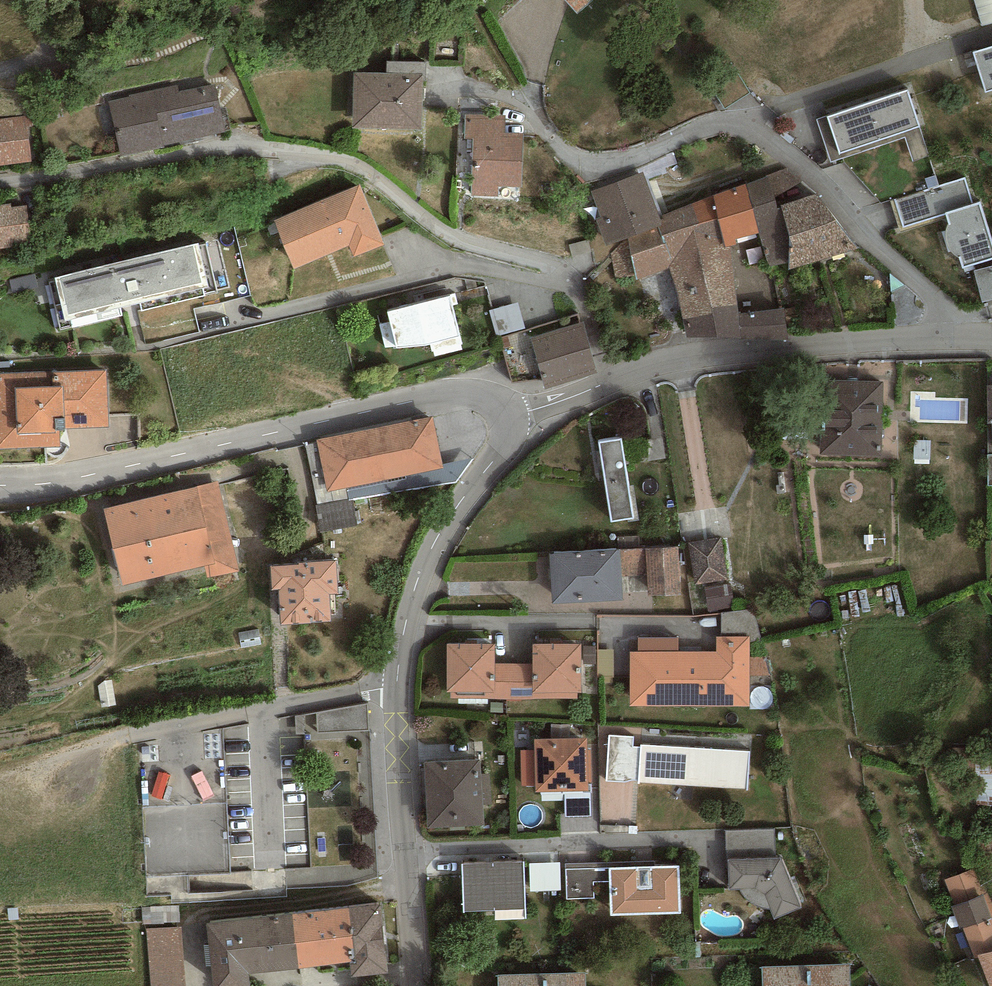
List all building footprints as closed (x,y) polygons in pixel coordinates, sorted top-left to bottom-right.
[(577,13),(593,0),(565,0),(577,13)] [(991,23),(991,0),(974,0),(982,27),(991,23)] [(973,52),(986,92),(991,90),(991,46),(973,52)] [(387,61),(387,73),(422,73),(422,80),(426,81),(426,62),(387,61)] [(387,73),(353,72),(352,128),(421,130),(422,80),(422,73),(387,73)] [(120,155),(120,157),(165,148),(164,145),(226,132),(216,84),(179,92),(178,85),(129,95),(129,96),(109,101),(120,155)] [(827,115),(816,119),(831,162),(905,137),(913,161),(929,156),(907,90),(828,117),(827,115)] [(505,116),(465,115),(464,138),(473,139),(471,196),(498,197),(498,186),(522,187),(523,133),(505,132),(505,116)] [(0,119),(0,165),(32,161),(26,116),(0,119)] [(768,176),(774,197),(801,183),(788,168),(768,176)] [(644,173),(591,192),(600,217),(595,219),(605,247),(619,242),(628,239),(664,226),(660,216),(644,173)] [(768,176),(746,185),(759,234),(768,269),(790,265),(790,239),(782,207),(778,209),(774,197),(768,176)] [(890,201),(900,232),(947,217),(949,224),(948,226),(946,229),(945,235),(946,242),(949,247),(952,252),(955,255),(960,257),(963,268),(991,259),(991,243),(980,203),(973,205),(965,178),(890,201)] [(354,258),(385,245),(360,185),(274,220),(294,269),(349,246),(354,258)] [(746,185),(691,205),(697,225),(718,220),(725,246),(730,246),(739,245),(738,239),(759,234),(746,185)] [(817,194),(782,207),(790,239),(790,265),(789,271),(858,249),(817,194)] [(0,205),(0,249),(32,245),(27,205),(11,207),(11,203),(0,205)] [(691,205),(660,216),(664,226),(628,239),(636,275),(637,279),(670,267),(684,320),(713,314),(712,309),(736,305),(730,246),(725,246),(718,220),(697,225),(691,205)] [(616,278),(636,275),(628,239),(619,242),(612,255),(616,278)] [(61,330),(123,316),(121,307),(140,303),(142,311),(205,297),(204,294),(217,291),(206,244),(199,246),(199,243),(55,276),(55,281),(50,282),(61,330)] [(974,271),(983,302),(986,301),(991,322),(991,323),(991,266),(974,271)] [(450,296),(388,312),(397,348),(427,346),(430,345),(432,352),(434,352),(435,356),(462,350),(460,344),(463,344),(450,296)] [(518,302),(489,310),(497,337),(525,328),(518,302)] [(738,313),(736,305),(712,309),(713,314),(684,320),(685,338),(786,338),(784,309),(738,313)] [(578,314),(529,330),(542,378),(545,389),(597,373),(584,321),(580,322),(578,314)] [(529,330),(499,339),(511,384),(542,378),(529,330)] [(0,373),(0,449),(60,447),(60,431),(65,431),(65,428),(109,427),(107,370),(0,373)] [(884,382),(823,380),(820,456),(881,457),(884,382)] [(317,440),(327,492),(347,488),(443,468),(442,465),(433,416),(317,440)] [(622,439),(598,442),(610,522),(633,518),(622,439)] [(472,458),(442,465),(443,468),(347,488),(349,500),(352,500),(457,482),(472,458)] [(218,482),(104,509),(104,510),(122,586),(205,566),(208,579),(240,571),(218,482)] [(349,500),(316,506),(321,532),(357,525),(352,500),(349,500)] [(722,538),(688,542),(694,585),(727,581),(722,538)] [(678,546),(645,548),(648,596),(680,595),(678,546)] [(620,549),(548,553),(551,604),(623,599),(620,549)] [(299,565),(271,567),(272,591),(279,590),(281,624),(331,622),(330,594),(339,593),(337,560),(299,562),(299,565)] [(753,607),(721,612),(721,637),(749,637),(749,641),(762,640),(753,607)] [(638,652),(630,652),(630,706),(749,707),(749,641),(749,637),(721,637),(716,637),(716,652),(678,652),(638,652)] [(638,637),(638,652),(678,652),(678,637),(638,637)] [(494,644),(447,644),(447,692),(451,692),(451,699),(494,699),(494,664),(494,644)] [(581,644),(533,644),(533,664),(533,699),(577,698),(577,693),(582,693),(581,644)] [(533,664),(494,664),(494,699),(533,699),(533,664)] [(633,737),(609,736),(607,782),(629,783),(629,780),(639,780),(640,748),(633,747),(633,737)] [(587,738),(535,739),(535,750),(521,751),(522,786),(536,785),(536,792),(588,791),(588,783),(595,783),(594,750),(587,750),(587,738)] [(749,752),(641,745),(640,748),(639,780),(638,783),(747,790),(749,752)] [(484,825),(483,804),(492,804),(490,774),(481,774),(481,760),(424,762),(427,828),(484,825)] [(975,763),(976,805),(991,805),(991,763),(975,763)] [(590,794),(565,794),(565,817),(591,816),(590,794)] [(726,830),(727,860),(776,858),(774,828),(726,830)] [(776,858),(727,860),(729,889),(739,889),(741,894),(746,900),(760,906),(765,909),(770,908),(774,920),(801,908),(782,858),(776,858)] [(524,862),(462,864),(463,911),(526,909),(524,862)] [(560,863),(529,864),(530,892),(561,890),(560,863)] [(655,868),(609,869),(610,881),(611,915),(680,914),(679,867),(655,868)] [(973,868),(944,879),(954,906),(983,895),(973,868)] [(610,881),(609,869),(566,870),(567,899),(594,898),(593,882),(610,881)] [(983,895),(954,906),(951,907),(975,960),(979,959),(978,955),(991,952),(991,918),(983,895)] [(381,905),(350,908),(355,962),(350,962),(351,977),(388,974),(381,905)] [(350,908),(293,914),(298,968),(350,962),(355,962),(350,908)] [(206,923),(213,985),(249,985),(248,973),(298,968),(293,914),(206,923)] [(147,929),(151,985),(186,985),(182,927),(147,929)] [(978,955),(979,959),(990,985),(991,985),(991,952),(978,955)] [(761,967),(762,985),(850,985),(849,964),(761,967)] [(498,975),(498,985),(586,985),(586,973),(498,975)]
